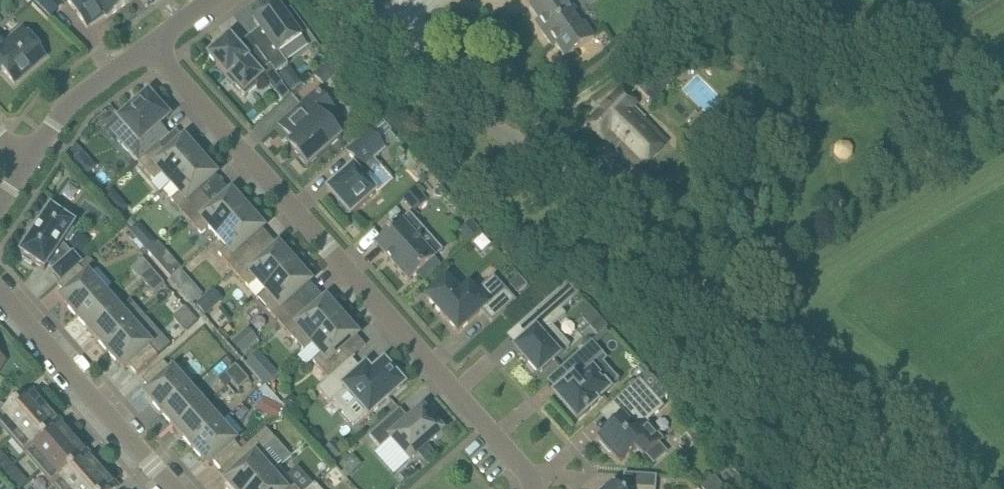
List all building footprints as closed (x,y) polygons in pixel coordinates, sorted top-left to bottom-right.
[(51,18),(64,4),(60,0),(33,0),(51,18)] [(87,27),(105,14),(107,18),(119,9),(112,0),(67,0),(87,27)] [(119,9),(130,1),(129,0),(112,0),(119,9)] [(539,0),(530,7),(544,28),(541,30),(553,47),(556,45),(565,57),(594,37),(584,23),(581,25),(564,0),(538,0),(539,0)] [(278,3),(254,20),(273,45),(262,54),(270,65),(276,73),(287,64),(278,53),(302,36),(278,3)] [(33,41),(27,35),(13,47),(8,41),(5,44),(0,39),(0,67),(15,83),(46,56),(33,41)] [(260,74),(270,65),(262,54),(254,43),(242,53),(229,38),(209,56),(227,76),(229,74),(237,83),(235,85),(245,97),(246,96),(245,95),(257,85),(254,82),(262,75),(260,74)] [(665,57),(635,86),(651,103),(680,76),(674,69),(676,68),(665,57)] [(331,61),(315,74),(324,85),(340,72),(331,61)] [(282,101),(289,94),(281,83),(273,89),(282,101)] [(621,89),(587,125),(603,142),(607,139),(638,171),(668,141),(633,107),(636,104),(621,89)] [(107,131),(113,137),(115,136),(139,162),(159,144),(169,136),(160,125),(169,117),(159,107),(162,104),(152,93),(149,96),(148,94),(136,105),(133,103),(122,112),(125,115),(107,131)] [(302,104),(279,124),(293,140),(288,145),(308,167),(341,138),(321,116),(316,120),(302,104)] [(358,163),(328,190),(339,202),(338,206),(346,214),(349,214),(350,215),(376,193),(366,182),(382,167),(374,158),(385,149),(369,132),(347,151),(358,163)] [(160,175),(169,185),(200,157),(198,155),(202,153),(190,139),(187,142),(184,139),(168,154),(159,144),(139,162),(155,180),(160,175)] [(78,171),(90,160),(76,143),(66,157),(78,171)] [(837,148),(836,154),(840,159),(847,159),(852,155),(852,149),(848,144),(842,144),(837,148)] [(171,200),(187,217),(207,199),(200,190),(216,175),(214,173),(215,172),(203,158),(202,159),(200,157),(169,185),(177,194),(171,200)] [(415,188),(403,198),(412,209),(424,198),(422,196),(415,188)] [(128,206),(111,189),(101,199),(118,216),(128,206)] [(208,229),(216,238),(248,211),(246,209),(247,208),(235,194),(234,195),(232,193),(215,207),(207,199),(187,217),(202,234),(208,229)] [(32,237),(20,253),(24,256),(23,258),(31,264),(33,262),(45,270),(50,262),(55,267),(51,270),(61,282),(79,266),(78,265),(82,262),(73,250),(67,255),(60,248),(65,241),(67,242),(75,230),(73,229),(76,225),(51,208),(40,225),(38,224),(30,236),(32,237)] [(218,253),(234,270),(255,252),(247,244),(264,229),(261,226),(263,225),(251,212),(249,213),(248,211),(216,238),(225,248),(218,253)] [(410,213),(375,244),(408,281),(435,257),(413,232),(420,225),(410,213)] [(156,243),(139,223),(130,231),(147,251),(156,243)] [(471,227),(463,234),(468,240),(477,233),(471,227)] [(158,244),(148,252),(158,264),(168,255),(158,244)] [(255,282),(264,291),(295,264),(293,262),(294,261),(283,248),(281,249),(279,246),(262,261),(255,252),(234,270),(249,288),(255,282)] [(257,297),(281,324),(302,306),(294,297),(311,282),(309,280),(310,279),(298,265),(297,266),(295,264),(264,291),(257,297)] [(61,282),(58,284),(66,294),(62,298),(68,305),(67,306),(76,316),(104,292),(100,287),(86,271),(84,272),(79,266),(61,282)] [(148,286),(159,277),(151,268),(141,278),(148,286)] [(182,271),(173,280),(181,290),(186,286),(187,277),(182,271)] [(446,280),(427,297),(458,332),(481,310),(492,322),(516,300),(494,275),(474,293),(469,287),(460,295),(446,280)] [(527,284),(519,275),(509,284),(518,293),(527,284)] [(159,277),(148,286),(153,292),(164,283),(159,277)] [(528,337),(515,348),(538,374),(560,354),(570,346),(553,327),(556,324),(576,348),(592,334),(567,306),(580,294),(569,282),(526,319),(519,326),(527,335),(528,337)] [(205,314),(223,299),(214,289),(196,304),(205,314)] [(104,292),(76,316),(92,334),(120,310),(104,292)] [(310,345),(342,318),(340,316),(344,313),(332,300),(329,302),(326,300),(310,314),(302,306),(281,324),(305,350),(310,345)] [(185,306),(173,316),(186,330),(198,320),(185,306)] [(120,310),(92,334),(108,352),(135,328),(120,310)] [(599,335),(609,326),(600,315),(590,325),(599,335)] [(329,378),(347,363),(350,360),(342,351),(358,336),(356,333),(357,332),(345,319),(344,320),(342,318),(310,345),(319,355),(313,360),(329,378)] [(247,326),(232,341),(243,353),(259,339),(247,326)] [(135,328),(108,352),(117,362),(118,361),(124,368),(129,365),(137,374),(158,356),(150,346),(151,345),(135,328)] [(571,379),(554,394),(577,420),(585,412),(586,413),(589,411),(588,410),(596,403),(595,401),(609,389),(590,367),(604,354),(592,341),(561,368),(571,379)] [(260,353),(247,364),(254,372),(266,360),(260,353)] [(329,378),(317,389),(330,402),(331,401),(354,426),(366,416),(367,414),(369,416),(404,385),(401,382),(402,380),(403,378),(403,376),(402,374),(401,372),(399,371),(397,371),(395,371),(393,373),(384,363),(372,374),(366,367),(362,370),(357,375),(348,364),(352,360),(355,357),(350,360),(347,363),(329,378)] [(163,362),(142,380),(151,390),(146,393),(153,401),(152,402),(161,412),(189,388),(171,369),(170,370),(163,362)] [(243,372),(236,364),(225,374),(232,382),(243,372)] [(621,417),(598,436),(601,439),(599,441),(610,453),(611,451),(621,461),(635,448),(643,457),(646,454),(654,464),(667,452),(659,443),(662,440),(646,422),(663,407),(659,403),(669,394),(648,371),(639,380),(610,405),(621,417)] [(243,372),(232,382),(238,388),(249,378),(243,372)] [(265,400),(258,412),(277,422),(284,407),(282,405),(266,386),(258,392),(265,400)] [(189,388),(161,412),(177,430),(204,406),(189,388)] [(13,437),(43,410),(29,394),(0,420),(0,422),(13,437)] [(204,406),(177,430),(192,447),(220,423),(204,406)] [(410,461),(417,454),(442,432),(422,409),(410,420),(400,409),(370,436),(381,448),(391,439),(410,461)] [(13,437),(27,453),(57,426),(43,410),(13,437)] [(220,423),(192,447),(202,458),(203,457),(209,464),(213,461),(222,470),(234,459),(234,458),(242,451),(242,450),(236,443),(237,443),(220,423)] [(57,426),(27,453),(42,469),(72,442),(57,426)] [(268,430),(266,428),(242,450),(242,451),(234,458),(234,459),(242,467),(225,482),(227,485),(224,487),(226,488),(254,488),(279,467),(264,450),(275,439),(268,430)] [(332,441),(323,450),(334,461),(343,453),(332,441)] [(72,442),(42,469),(56,485),(86,458),(72,442)] [(14,465),(0,450),(0,469),(4,473),(14,465)] [(59,488),(83,488),(100,474),(86,458),(56,485),(59,488)] [(14,465),(4,473),(18,488),(28,480),(14,465)] [(279,467),(254,488),(299,488),(279,467)] [(100,474),(83,488),(113,488),(100,474)] [(656,476),(632,474),(631,486),(629,486),(626,488),(655,488),(656,476)] [(715,475),(702,487),(704,488),(727,488),(715,475)]
